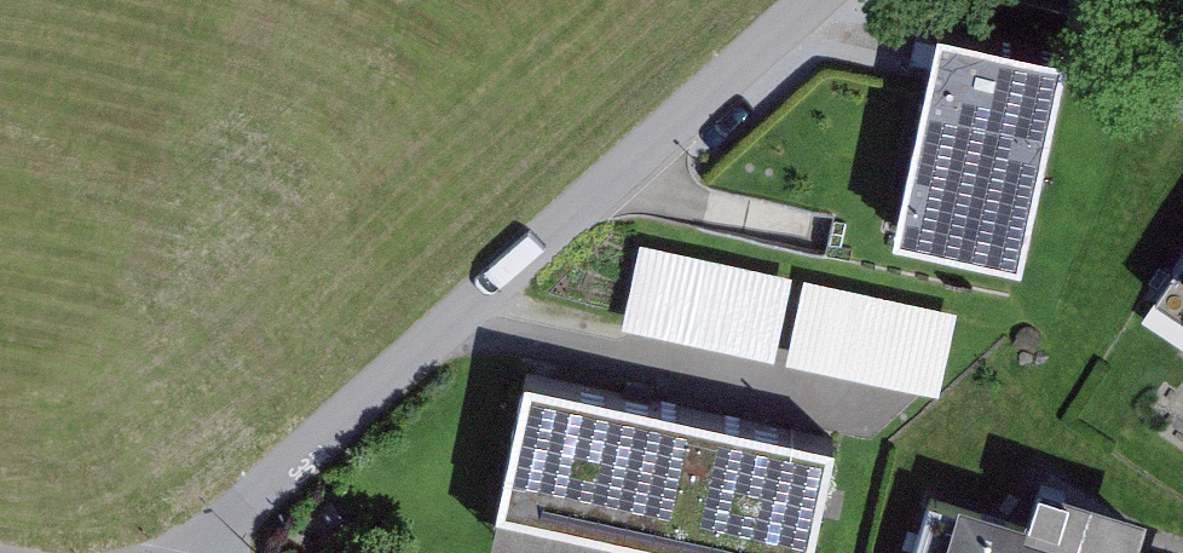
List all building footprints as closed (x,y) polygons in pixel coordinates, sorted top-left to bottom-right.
[(1065,55),(935,27),(891,237),(1021,265),(1065,55)] [(791,274),(637,241),(619,326),(773,359),(791,274)] [(1151,296),(1182,317),(1182,248),(1151,296)] [(958,309),(804,277),(786,362),(940,395),(958,309)] [(491,539),(555,552),(811,552),(835,441),(526,375),(491,539)] [(1134,550),(1145,514),(1038,482),(1029,512),(918,479),(896,552),(1144,552),(1134,550)]
